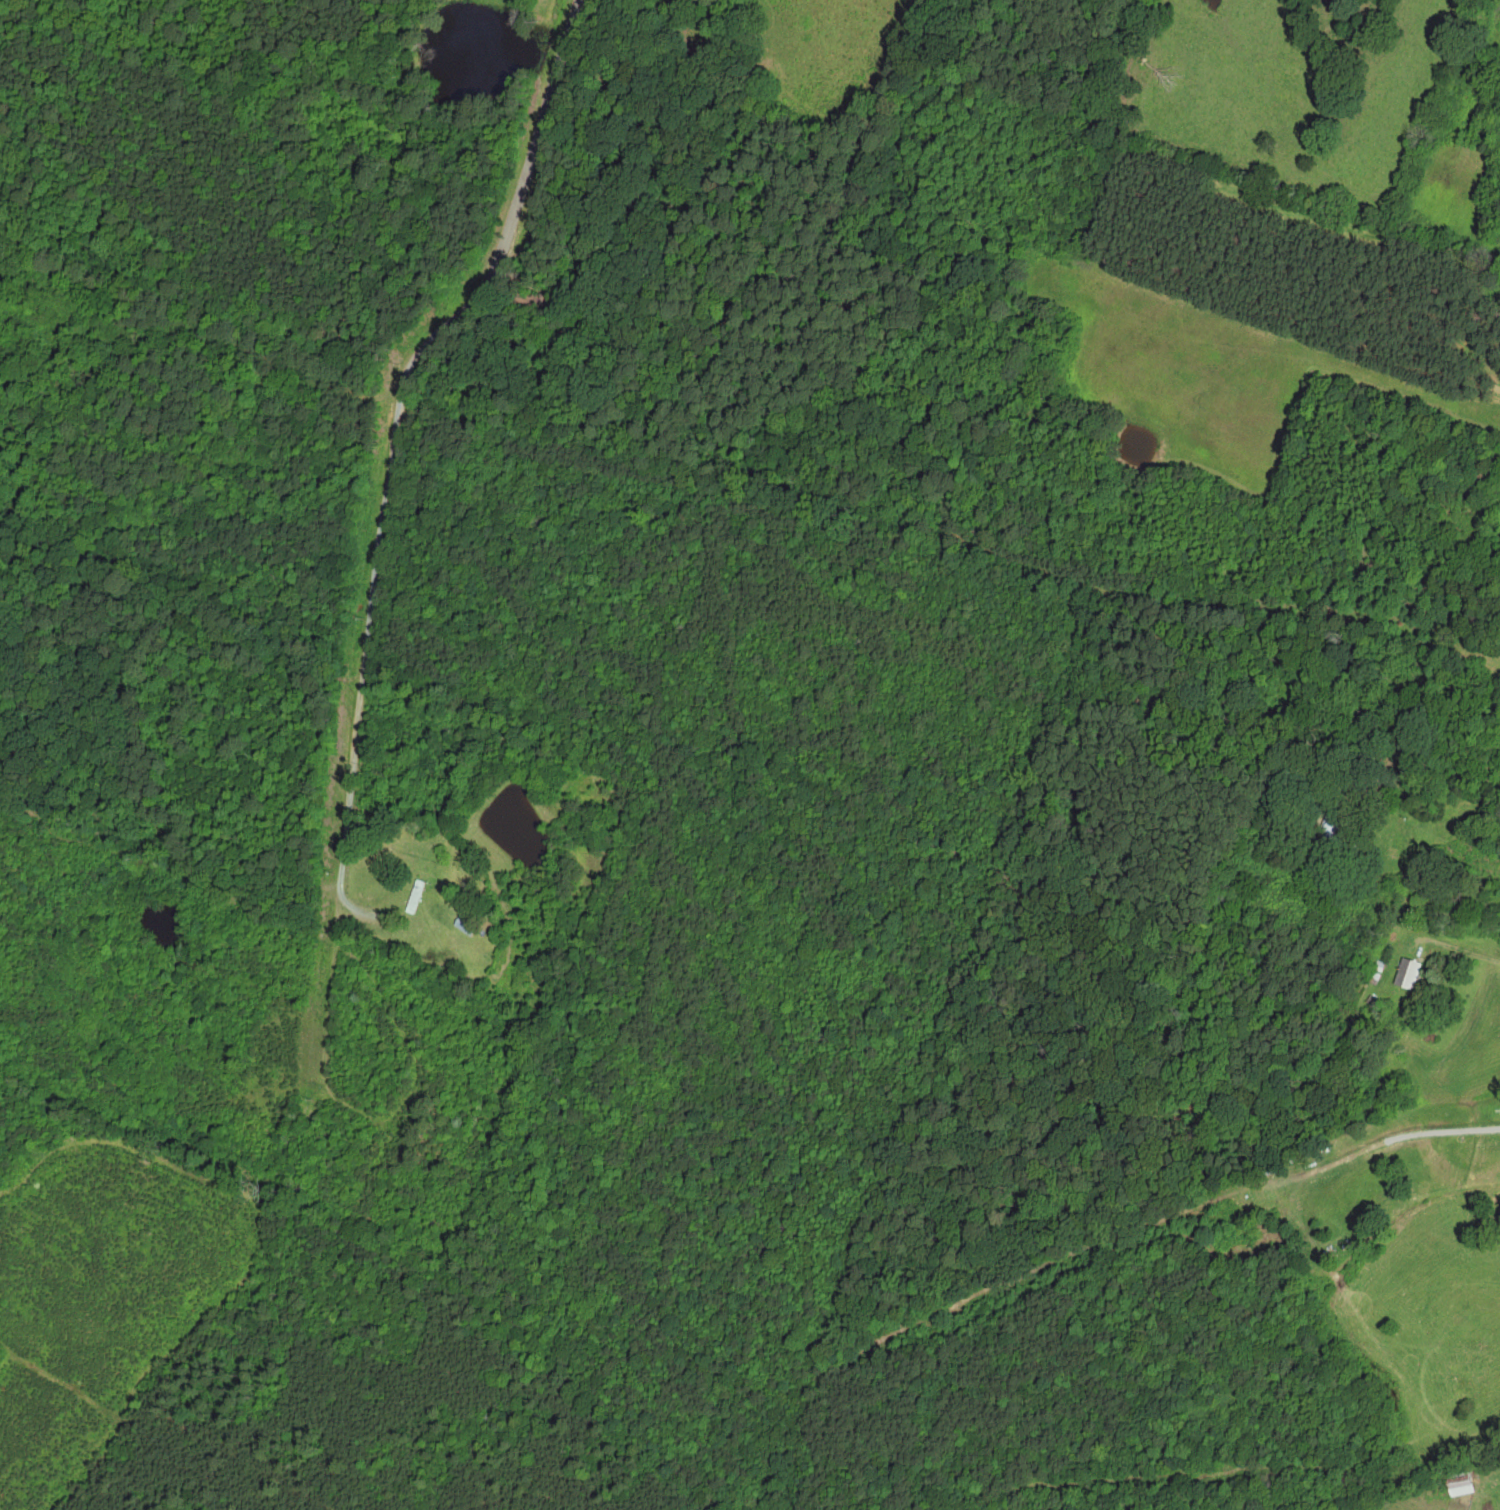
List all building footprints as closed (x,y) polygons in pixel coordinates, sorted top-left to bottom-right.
[(1392,985),(1413,990),(1419,962),(1398,958),(1392,985)] [(1444,1477),(1446,1496),(1470,1493),(1468,1474),(1444,1477)]
